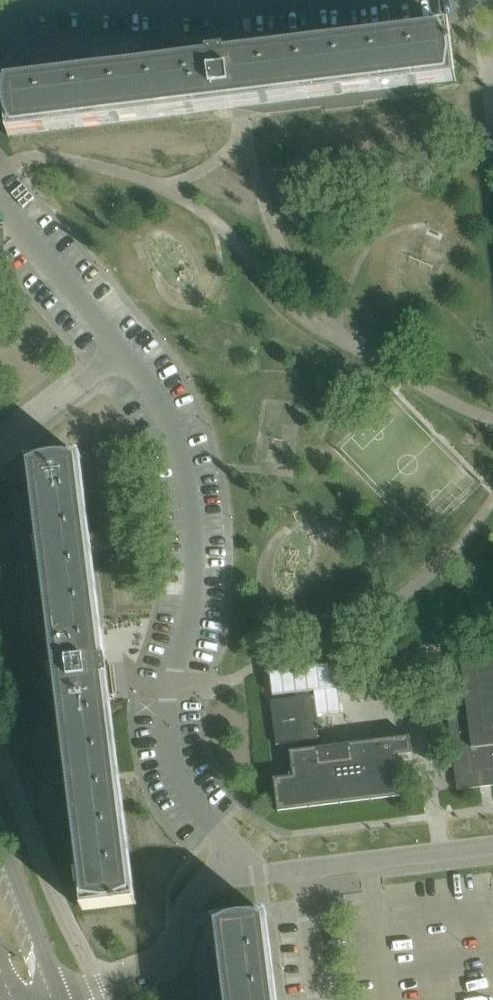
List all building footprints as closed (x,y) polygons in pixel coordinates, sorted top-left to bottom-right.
[(227,64),(210,66),(209,61),(3,86),(9,135),(233,108),(232,103),(241,102),(249,101),(250,106),(263,104),(264,114),(325,107),(326,111),(364,106),(364,102),(428,94),(427,84),(456,80),(450,31),(245,57),(245,56),(243,56),(244,61),(236,63),(227,64),(227,59),(226,59),(227,64)] [(60,707),(85,910),(134,905),(118,778),(118,773),(108,700),(90,549),(79,458),(30,464),(34,492),(19,494),(31,596),(36,596),(40,633),(45,632),(51,632),(58,688),(62,687),(64,704),(60,705),(60,707)] [(457,790),(492,786),(492,659),(463,663),(463,659),(441,662),(457,790)] [(342,664),(270,673),(273,697),(314,692),(317,716),(341,713),(338,689),(345,688),(342,664)] [(410,737),(320,748),(313,697),(271,702),(276,746),(302,743),(303,750),(290,752),(293,777),(274,779),(278,812),(404,797),(399,756),(412,755),(410,737)] [(265,916),(217,922),(220,950),(205,952),(211,999),(276,999),(265,916)]
